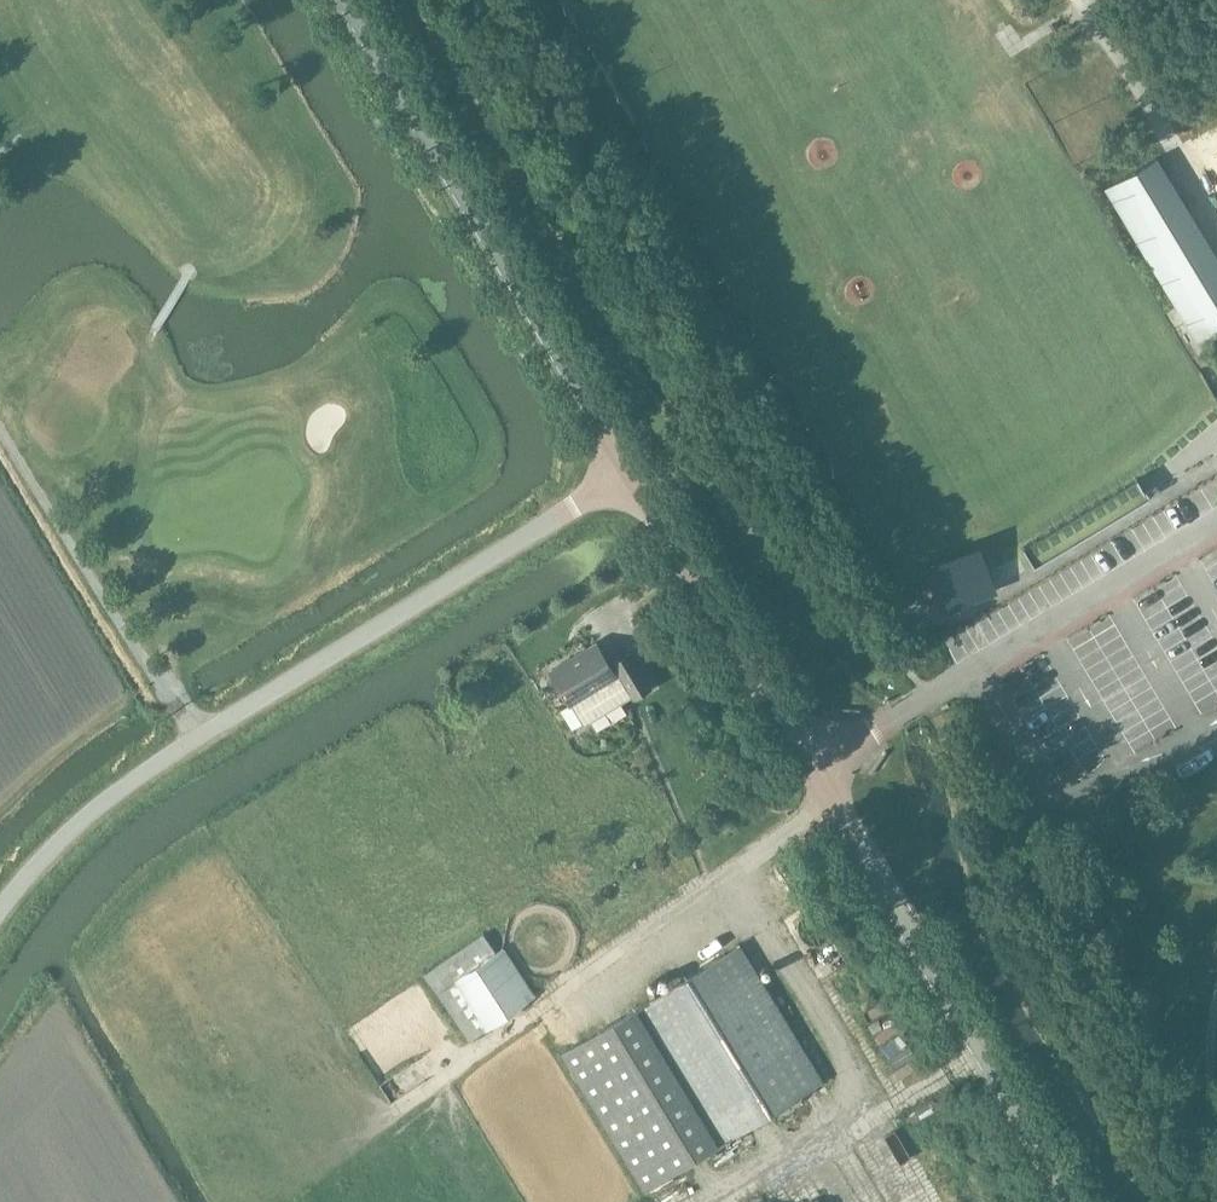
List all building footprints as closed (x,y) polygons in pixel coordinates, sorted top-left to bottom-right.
[(1105,189),(1197,341),(1216,328),(1216,254),(1159,157),(1105,189)] [(1035,553),(1151,484),(1137,456),(1023,524),(1035,553)] [(980,550),(929,568),(943,608),(994,590),(980,550)] [(1216,568),(1216,561),(1214,553),(1199,559),(1204,573),(1216,568)] [(609,666),(594,642),(550,670),(571,704),(573,702),(585,722),(624,698),(621,693),(629,689),(633,696),(649,686),(629,653),(609,666)] [(802,949),(813,971),(843,955),(831,934),(802,949)] [(425,974),(469,1041),(526,1002),(482,936),(425,974)] [(562,1055),(644,1190),(822,1081),(740,947),(562,1055)] [(867,1173),(886,1201),(917,1201),(889,1159),(867,1173)] [(845,1185),(827,1189),(830,1201),(850,1201),(845,1185)]
